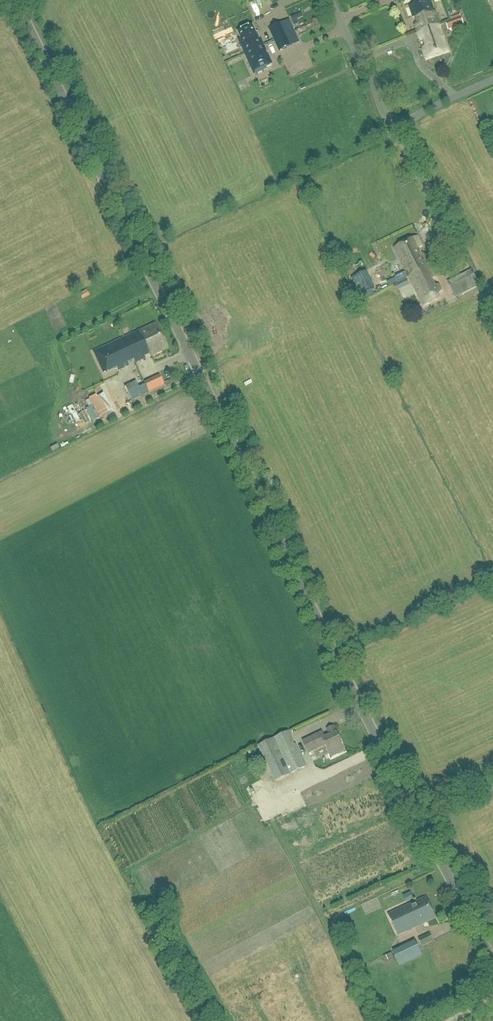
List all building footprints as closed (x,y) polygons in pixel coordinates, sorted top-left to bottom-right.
[(435,15),(430,1),(409,8),(413,21),(416,21),(418,27),(415,28),(417,33),(439,25),(436,15),(435,15)] [(461,18),(446,23),(448,32),(464,27),(461,18)] [(287,36),(282,25),(269,30),(274,41),(287,36)] [(439,25),(417,33),(420,42),(423,41),(425,47),(422,49),(426,60),(448,52),(439,25)] [(263,46),(260,40),(259,40),(256,35),(252,27),(239,33),(242,40),(239,41),(245,55),(263,46)] [(292,46),(287,36),(274,41),(279,52),(292,46)] [(263,46),(245,55),(255,76),(267,70),(266,68),(272,66),(268,57),(266,58),(264,54),(266,53),(263,46)] [(409,278),(430,267),(424,254),(422,255),(419,249),(423,247),(418,237),(394,248),(409,278)] [(380,282),(387,279),(381,265),(374,268),(380,282)] [(430,267),(409,278),(424,307),(440,300),(439,297),(438,294),(442,293),(438,286),(434,286),(432,281),(435,278),(430,267)] [(397,282),(402,276),(398,273),(393,279),(397,282)] [(453,294),(475,283),(471,274),(448,283),(453,294)] [(371,280),(354,288),(359,297),(361,296),(363,300),(374,295),(372,291),(375,290),(371,280)] [(117,372),(167,349),(155,324),(93,353),(103,375),(116,369),(117,372)] [(154,391),(150,381),(144,384),(144,386),(138,389),(136,383),(125,388),(131,402),(148,394),(154,391)] [(342,745),(333,727),(326,730),(329,737),(325,739),(321,732),(302,741),(308,754),(325,746),(331,759),(344,752),(341,745),(342,745)] [(294,746),(288,732),(258,746),(275,782),(305,767),(295,745),(294,746)] [(398,935),(435,918),(426,897),(388,914),(398,935)] [(422,947),(433,942),(429,934),(418,939),(422,947)] [(399,966),(422,956),(415,941),(392,952),(399,966)] [(380,947),(373,950),(375,955),(382,952),(380,947)]
